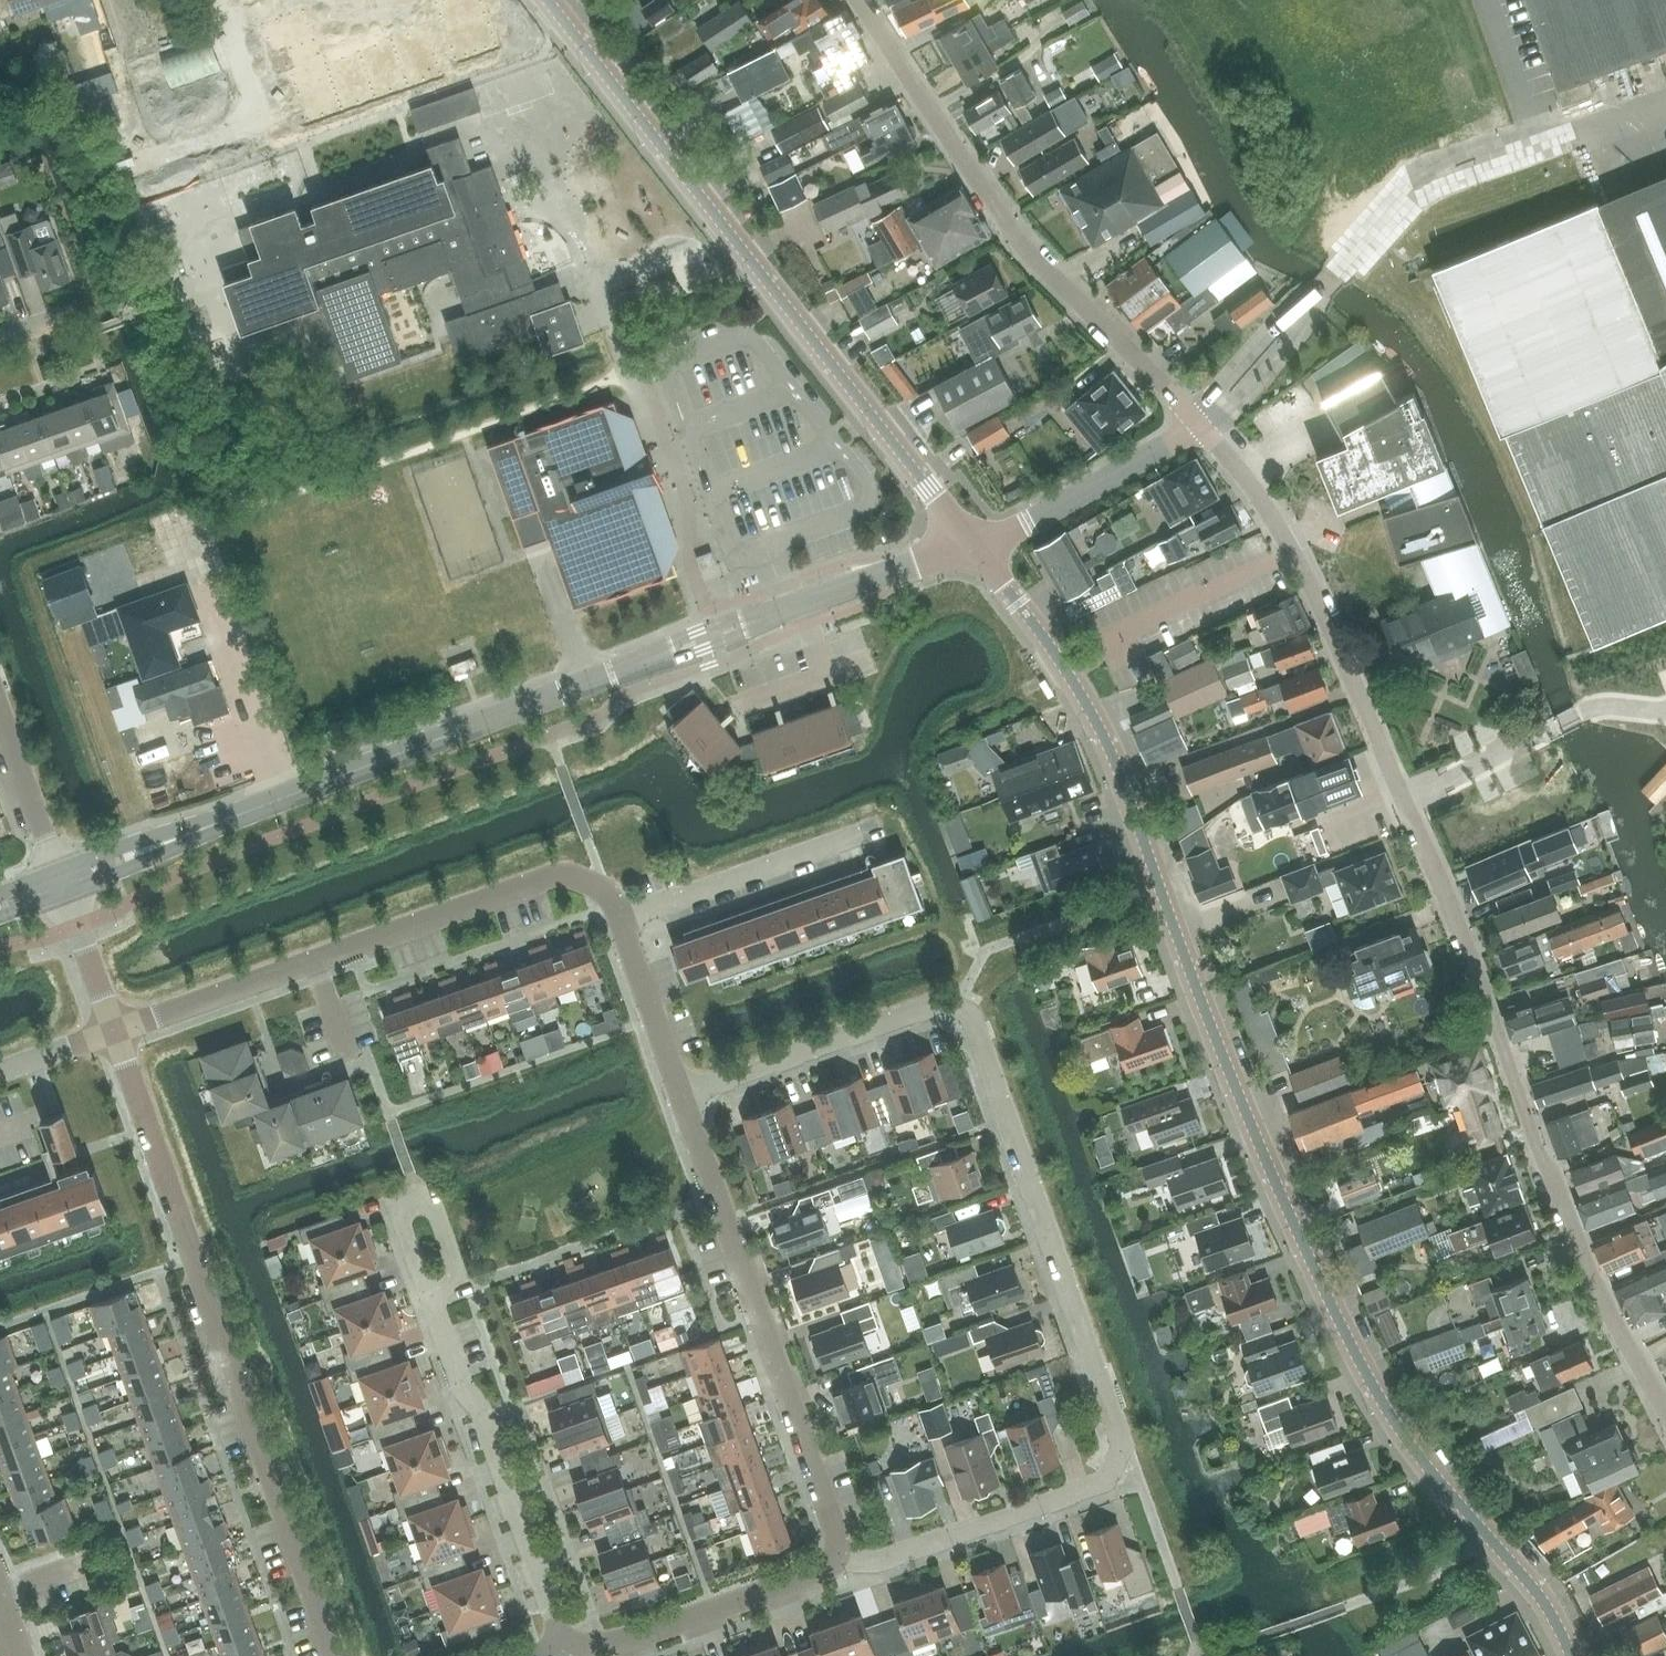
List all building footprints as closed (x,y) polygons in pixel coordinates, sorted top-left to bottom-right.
[(6,17),(45,3),(44,0),(0,0),(6,17)] [(434,3),(442,25),(481,11),(477,0),(442,0),(434,3)] [(669,0),(655,0),(643,8),(653,23),(675,8),(669,0)] [(754,21),(740,0),(727,9),(721,0),(696,0),(687,6),(700,26),(698,27),(711,48),(754,21)] [(828,12),(820,0),(792,0),(774,11),(761,20),(770,37),(793,22),(798,31),(828,12)] [(893,11),(912,2),(911,0),(888,0),(893,11)] [(971,5),(968,0),(922,0),(897,12),(908,35),(971,5)] [(1083,0),(1063,11),(1071,24),(1090,13),(1083,0)] [(1556,87),(1587,76),(1665,48),(1665,0),(1525,0),(1556,87)] [(93,6),(77,12),(81,25),(98,19),(93,6)] [(847,8),(792,38),(800,54),(810,48),(818,64),(812,67),(827,96),(863,77),(857,65),(870,58),(857,35),(861,33),(847,8)] [(442,25),(434,28),(440,45),(447,42),(453,59),(493,45),(481,11),(442,25)] [(303,13),(263,27),(279,72),(319,59),(303,13)] [(949,51),(954,59),(1009,28),(1004,19),(988,28),(980,13),(941,36),(941,37),(935,40),(943,54),(949,51)] [(1009,28),(954,59),(968,83),(998,66),(990,52),(1015,38),(1009,28)] [(426,31),(294,77),(309,119),(441,72),(426,31)] [(745,101),(791,77),(776,46),(729,71),(745,101)] [(694,86),(720,69),(709,51),(682,68),(694,86)] [(1114,53),(1107,58),(1115,71),(1122,67),(1114,53)] [(1112,76),(1119,88),(1136,79),(1129,66),(1112,76)] [(1024,124),(1033,119),(1024,102),(1036,96),(1021,69),(1001,80),(1016,107),(1014,107),(1024,124)] [(112,71),(74,84),(80,103),(119,89),(112,71)] [(1588,79),(1558,90),(1563,105),(1593,93),(1588,79)] [(834,121),(869,102),(860,84),(824,103),(834,121)] [(1061,86),(1045,95),(1052,108),(1068,99),(1061,86)] [(419,132),(482,110),(474,87),(411,109),(419,132)] [(999,90),(965,110),(977,132),(1003,117),(1010,130),(1018,125),(1011,112),(999,90)] [(111,94),(99,98),(108,123),(120,119),(111,94)] [(1050,111),(1003,138),(1016,162),(1082,123),(1075,96),(1050,111)] [(872,136),(905,120),(894,99),(826,134),(833,148),(868,130),(872,136)] [(782,151),(792,146),(828,128),(817,107),(771,130),(782,151)] [(905,120),(872,136),(875,143),(868,147),(875,160),(915,140),(905,120)] [(1060,188),(1077,217),(1093,246),(1138,220),(1151,243),(1205,212),(1191,187),(1190,188),(1158,132),(1060,188)] [(826,134),(821,136),(828,150),(833,148),(826,134)] [(249,258),(224,267),(228,280),(225,281),(242,328),(306,306),(328,368),(345,362),(350,378),(402,359),(379,294),(452,268),(468,313),(446,321),(459,359),(460,359),(540,331),(544,343),(548,354),(587,341),(586,337),(586,336),(584,332),(573,298),(568,300),(561,281),(538,289),(535,280),(534,279),(500,181),(494,164),(478,170),(472,172),(460,137),(426,149),(432,165),(373,186),(314,206),(318,217),(303,223),(297,205),(252,221),(253,224),(239,229),(249,258)] [(1034,193),(1089,161),(1076,137),(1020,169),(1034,193)] [(1100,162),(1121,151),(1114,138),(1094,149),(1100,162)] [(794,167),(787,152),(759,165),(766,180),(794,167)] [(796,173),(768,186),(780,211),(808,197),(796,173)] [(856,184),(815,203),(827,229),(847,220),(849,224),(868,215),(883,209),(881,204),(904,194),(894,173),(868,185),(866,181),(856,186),(856,184)] [(1598,203),(1663,367),(1665,365),(1665,175),(1661,178),(1620,194),(1601,202),(1598,203)] [(893,212),(875,223),(898,261),(906,256),(912,252),(925,245),(937,265),(989,235),(988,233),(990,228),(962,184),(909,216),(903,206),(893,212)] [(1432,269),(1500,435),(1505,433),(1541,520),(1540,521),(1542,524),(1544,524),(1594,645),(1665,615),(1665,375),(1663,367),(1598,203),(1598,204),(1591,206),(1589,207),(1440,266),(1432,269)] [(1208,284),(1246,256),(1211,208),(1107,285),(1143,333),(1167,315),(1174,324),(1181,325),(1194,315),(1196,317),(1205,310),(1219,299),(1208,284)] [(17,209),(1,216),(7,233),(7,234),(16,260),(30,255),(36,271),(42,288),(70,278),(56,239),(50,221),(47,219),(24,228),(23,225),(17,209)] [(9,300),(1,278),(15,272),(6,246),(0,248),(0,303),(9,300)] [(969,313),(1007,294),(991,265),(954,284),(969,313)] [(829,290),(825,292),(829,299),(831,302),(839,298),(873,280),(869,271),(829,290)] [(1242,326),(1273,303),(1260,285),(1213,320),(1226,337),(1241,325),(1242,326)] [(1012,346),(1009,340),(1040,324),(1024,295),(960,329),(977,363),(935,385),(958,428),(1017,397),(995,355),(1012,346)] [(887,302),(859,317),(870,338),(898,323),(887,302)] [(1394,399),(1380,366),(1322,398),(1346,441),(1317,453),(1338,506),(1368,494),(1367,493),(1374,491),(1384,487),(1392,509),(1382,512),(1399,560),(1422,555),(1439,596),(1383,619),(1390,636),(1389,637),(1394,649),(1395,649),(1402,666),(1423,658),(1426,664),(1469,646),(1467,640),(1511,624),(1510,623),(1509,623),(1490,578),(1491,578),(1491,577),(1490,577),(1475,540),(1477,539),(1457,491),(1454,492),(1443,466),(1444,465),(1422,412),(1419,413),(1410,392),(1394,399)] [(1098,451),(1111,440),(1147,411),(1114,370),(1065,410),(1098,451)] [(86,400),(100,440),(130,429),(113,381),(93,388),(97,396),(86,400)] [(86,445),(100,440),(86,400),(63,408),(82,461),(88,458),(86,445)] [(615,400),(489,445),(524,545),(528,544),(527,544),(549,537),(574,607),(676,571),(642,476),(646,475),(639,456),(636,457),(615,400)] [(74,463),(82,461),(63,408),(41,416),(55,456),(68,451),(74,463)] [(29,411),(15,416),(18,424),(37,476),(43,474),(41,460),(55,456),(41,416),(32,419),(29,411)] [(979,453),(1010,434),(998,415),(967,433),(979,453)] [(0,430),(0,445),(10,472),(23,467),(29,479),(37,476),(18,424),(0,430)] [(10,472),(0,445),(0,475),(10,472)] [(1198,459),(1144,489),(1149,498),(1155,495),(1159,501),(1174,492),(1182,506),(1166,515),(1171,524),(1188,515),(1220,497),(1198,459)] [(127,461),(111,467),(118,486),(135,479),(127,461)] [(108,464),(93,470),(102,492),(116,487),(108,464)] [(81,487),(68,492),(72,505),(85,500),(81,487)] [(67,491),(56,495),(61,509),(72,505),(68,492),(67,491)] [(27,519),(24,511),(18,494),(0,501),(0,521),(3,528),(27,519)] [(39,505),(24,511),(27,519),(28,521),(43,516),(39,506),(39,505)] [(1234,516),(1229,506),(1170,536),(1160,542),(1170,561),(1187,552),(1183,544),(1203,534),(1209,547),(1241,531),(1240,529),(1244,527),(1237,514),(1234,516)] [(1065,598),(1093,582),(1065,532),(1036,548),(1065,598)] [(1096,545),(1088,549),(1091,556),(1099,551),(1108,554),(1115,550),(1118,542),(1114,534),(1106,532),(1098,536),(1096,545)] [(702,567),(717,562),(712,550),(697,555),(702,567)] [(1080,600),(1067,607),(1072,618),(1080,614),(1136,586),(1124,560),(1109,567),(1111,571),(1098,577),(1104,589),(1080,600)] [(80,566),(45,579),(58,614),(92,602),(80,566)] [(184,579),(78,616),(101,685),(208,648),(184,579)] [(1250,632),(1248,633),(1253,645),(1256,644),(1256,645),(1296,632),(1309,625),(1295,592),(1258,608),(1264,624),(1250,631),(1250,632)] [(1281,668),(1313,656),(1304,631),(1260,647),(1266,662),(1278,662),(1281,668)] [(1179,668),(1200,657),(1190,638),(1169,648),(1179,668)] [(208,648),(101,685),(124,754),(232,716),(208,648)] [(1159,678),(1173,672),(1163,650),(1149,656),(1159,678)] [(1139,731),(1173,715),(1172,715),(1175,714),(1176,717),(1228,694),(1212,657),(1160,681),(1167,696),(1130,714),(1139,731)] [(1235,685),(1255,677),(1248,657),(1223,666),(1231,686),(1235,685)] [(1242,695),(1227,701),(1233,717),(1248,711),(1269,704),(1268,701),(1285,695),(1290,707),(1327,693),(1318,668),(1311,671),(1304,673),(1290,678),(1262,688),(1262,687),(1241,694),(1242,695)] [(1254,678),(1235,685),(1239,693),(1257,686),(1254,678)] [(693,688),(667,710),(676,721),(702,699),(693,688)] [(851,735),(864,730),(853,698),(840,703),(851,735)] [(702,699),(676,721),(668,727),(681,743),(716,714),(703,699),(702,699)] [(811,712),(826,755),(854,745),(851,735),(840,703),(839,702),(811,712)] [(1331,711),(1284,729),(1283,729),(1182,767),(1192,793),(1280,760),(1278,755),(1294,749),(1299,752),(1305,770),(1348,753),(1331,711)] [(782,722),(797,765),(826,755),(811,712),(782,722)] [(716,714),(681,743),(693,759),(728,730),(716,714)] [(1139,731),(1134,733),(1148,765),(1188,747),(1173,715),(1139,731)] [(232,716),(124,754),(145,818),(247,779),(248,763),(232,716)] [(757,740),(761,754),(769,775),(797,765),(782,722),(754,732),(757,740)] [(728,730),(693,759),(706,775),(738,749),(741,746),(728,730)] [(985,736),(968,743),(975,764),(985,774),(992,771),(1001,796),(1083,765),(1074,740),(1007,765),(1005,762),(987,742),(985,736)] [(741,746),(738,749),(746,759),(761,754),(757,740),(741,746)] [(945,774),(975,764),(968,743),(938,753),(945,774)] [(1253,796),(1240,801),(1251,832),(1362,790),(1348,755),(1289,779),(1252,794),(1253,796)] [(1083,765),(1001,796),(1010,820),(1093,789),(1083,765)] [(949,834),(965,828),(959,812),(943,818),(949,834)] [(1328,851),(1318,826),(1310,829),(1319,854),(1328,851)] [(1568,826),(1468,867),(1480,898),(1537,874),(1534,867),(1577,849),(1568,826)] [(1030,851),(1046,894),(1103,873),(1093,844),(1061,855),(1057,841),(1030,851)] [(989,862),(983,847),(955,856),(960,872),(989,862)] [(1198,882),(1205,901),(1242,887),(1234,866),(1224,870),(1216,849),(1191,858),(1200,881),(1198,882)] [(900,854),(692,927),(695,935),(708,972),(711,980),(918,906),(924,904),(905,852),(900,854)] [(1400,893),(1384,852),(1336,871),(1334,865),(1316,872),(1313,864),(1282,876),(1292,901),(1323,889),(1322,887),(1338,880),(1351,912),(1400,893)] [(976,870),(959,877),(966,896),(984,889),(976,870)] [(1612,871),(1578,885),(1581,895),(1603,885),(1615,880),(1612,871)] [(1568,872),(1561,874),(1548,879),(1552,891),(1572,885),(1568,872)] [(1530,888),(1497,901),(1501,912),(1534,899),(1530,888)] [(1551,892),(1534,899),(1501,912),(1496,914),(1505,937),(1560,916),(1551,892)] [(1559,928),(1547,932),(1557,958),(1568,953),(1619,934),(1625,949),(1625,951),(1638,946),(1631,928),(1628,930),(1618,906),(1618,905),(1559,928)] [(1352,971),(1342,974),(1350,998),(1352,1001),(1355,1004),(1358,1006),(1362,1007),(1366,1007),(1371,1006),(1375,1005),(1370,991),(1390,985),(1393,992),(1412,985),(1409,976),(1429,968),(1428,965),(1431,959),(1427,949),(1421,947),(1413,926),(1356,948),(1349,951),(1355,969),(1352,971)] [(565,951),(577,986),(600,978),(584,931),(575,934),(579,946),(565,951)] [(1547,932),(1499,950),(1509,976),(1544,963),(1544,962),(1545,961),(1550,975),(1562,971),(1557,958),(1547,932)] [(695,935),(673,942),(687,980),(708,972),(695,935)] [(1115,951),(1110,937),(1083,947),(1088,961),(1087,961),(1097,990),(1143,974),(1132,945),(1115,951)] [(577,986),(565,951),(551,956),(546,944),(538,947),(554,994),(577,986)] [(558,1005),(554,994),(538,947),(530,950),(534,962),(520,967),(536,1013),(558,1005)] [(1584,998),(1619,987),(1615,974),(1626,971),(1621,957),(1611,960),(1575,972),(1584,998)] [(536,1013),(520,967),(506,972),(501,960),(493,963),(509,1010),(513,1021),(536,1013)] [(487,1018),(509,1010),(493,963),(485,966),(489,978),(475,983),(487,1018)] [(1037,977),(1036,983),(1040,987),(1045,988),(1050,984),(1050,979),(1047,974),(1041,974),(1037,977)] [(487,1018),(475,983),(461,988),(456,976),(448,979),(464,1026),(487,1018)] [(442,1034),(464,1026),(448,979),(440,982),(444,994),(430,999),(442,1034)] [(408,983),(400,986),(403,995),(411,992),(408,983)] [(1605,1015),(1648,1005),(1644,988),(1602,997),(1605,1015)] [(442,1034),(430,999),(416,1004),(411,992),(403,995),(419,1041),(420,1041),(442,1034)] [(422,1046),(420,1041),(419,1041),(403,995),(395,998),(399,1010),(384,1015),(400,1060),(423,1051),(422,1046)] [(1567,996),(1537,1006),(1544,1030),(1550,1028),(1552,1035),(1578,1026),(1575,1019),(1567,996)] [(1505,1012),(1502,1013),(1512,1041),(1517,1039),(1544,1030),(1537,1006),(1532,1008),(1531,1003),(1523,1006),(1521,1001),(1508,1005),(1510,1011),(1505,1012)] [(1630,1012),(1635,1042),(1655,1038),(1651,1018),(1665,1011),(1663,1005),(1651,1008),(1630,1012)] [(1614,1046),(1635,1042),(1630,1012),(1596,1018),(1577,1023),(1584,1039),(1600,1035),(1598,1026),(1610,1024),(1614,1046)] [(606,1020),(591,1025),(595,1035),(610,1030),(606,1020)] [(1132,1035),(1127,1021),(1098,1031),(1080,1038),(1089,1061),(1120,1050),(1127,1069),(1172,1053),(1162,1025),(1132,1035)] [(1578,1026),(1552,1035),(1562,1065),(1588,1057),(1599,1053),(1594,1039),(1583,1043),(1578,1026)] [(562,1036),(548,1042),(551,1050),(565,1045),(562,1036)] [(215,1085),(263,1068),(260,1059),(254,1061),(247,1041),(205,1055),(215,1085)] [(532,1046),(523,1049),(525,1053),(527,1059),(536,1056),(532,1046)] [(295,1073),(310,1068),(305,1052),(293,1047),(276,1052),(282,1068),(295,1073)] [(1479,1047),(1430,1063),(1445,1107),(1471,1098),(1472,1101),(1465,1103),(1472,1125),(1452,1131),(1449,1137),(1449,1144),(1453,1149),(1460,1152),(1474,1148),(1474,1143),(1477,1140),(1502,1132),(1488,1092),(1491,1091),(1492,1090),(1490,1090),(1485,1077),(1489,1076),(1479,1047)] [(924,1102),(923,1103),(925,1108),(953,1098),(957,1108),(965,1105),(962,1095),(949,1060),(937,1064),(932,1052),(909,1060),(924,1102)] [(525,1053),(516,1056),(518,1062),(527,1059),(525,1053)] [(500,1054),(478,1062),(482,1074),(504,1067),(500,1054)] [(1648,1069),(1645,1055),(1617,1059),(1590,1068),(1589,1065),(1531,1084),(1539,1106),(1586,1090),(1585,1085),(1594,1082),(1596,1087),(1618,1079),(1623,1095),(1654,1084),(1648,1069)] [(1300,1103),(1349,1085),(1338,1056),(1289,1074),(1300,1103)] [(476,1059),(461,1065),(466,1080),(482,1074),(476,1059)] [(927,1113),(925,1108),(923,1103),(924,1102),(909,1060),(886,1068),(890,1081),(878,1085),(891,1120),(892,1125),(927,1113)] [(1364,1127),(1359,1114),(1423,1091),(1414,1065),(1288,1112),(1302,1150),(1318,1144),(1323,1156),(1367,1142),(1387,1135),(1383,1124),(1365,1130),(1364,1127)] [(263,1068),(215,1085),(226,1115),(234,1112),(238,1123),(255,1117),(252,1106),(267,1100),(262,1085),(268,1083),(263,1068)] [(891,1120),(878,1085),(866,1090),(861,1077),(838,1085),(855,1132),(891,1120)] [(315,1083),(332,1131),(362,1120),(347,1079),(327,1086),(325,1080),(315,1083)] [(303,1141),(332,1131),(315,1083),(305,1086),(308,1093),(288,1100),(303,1141)] [(819,1145),(855,1132),(838,1085),(815,1093),(820,1106),(807,1110),(816,1136),(819,1145)] [(1174,1088),(1122,1108),(1131,1132),(1149,1126),(1156,1144),(1202,1128),(1191,1098),(1179,1102),(1174,1088)] [(273,1152),(303,1141),(288,1100),(259,1110),(264,1125),(250,1129),(255,1143),(269,1138),(273,1152)] [(816,1136),(807,1110),(795,1115),(791,1102),(767,1110),(782,1152),(781,1153),(783,1158),(807,1149),(804,1140),(816,1136)] [(1558,1156),(1580,1148),(1579,1146),(1598,1139),(1587,1108),(1546,1123),(1558,1156)] [(759,1160),(781,1153),(782,1152),(767,1110),(744,1118),(748,1131),(736,1135),(748,1170),(761,1165),(759,1160)] [(65,1111),(62,1112),(42,1119),(49,1141),(55,1156),(78,1148),(65,1111)] [(1665,1144),(1665,1119),(1628,1134),(1635,1152),(1650,1146),(1651,1150),(1665,1144)] [(1633,1120),(1621,1124),(1624,1133),(1636,1129),(1633,1120)] [(364,1125),(357,1127),(360,1135),(367,1133),(364,1125)] [(909,1138),(898,1142),(901,1152),(919,1146),(916,1139),(909,1138)] [(952,1158),(948,1145),(917,1156),(921,1169),(930,1166),(934,1178),(929,1180),(935,1197),(940,1196),(941,1197),(984,1182),(973,1151),(952,1158)] [(1105,1148),(1096,1151),(1101,1164),(1114,1159),(1111,1150),(1105,1148)] [(1470,1173),(1481,1202),(1486,1214),(1524,1200),(1507,1152),(1468,1167),(1458,1171),(1460,1177),(1470,1173)] [(1615,1154),(1572,1170),(1580,1192),(1623,1176),(1636,1170),(1645,1167),(1642,1160),(1615,1154)] [(1182,1169),(1177,1155),(1144,1167),(1150,1185),(1169,1178),(1179,1206),(1227,1189),(1216,1157),(1182,1169)] [(0,1194),(0,1253),(108,1215),(105,1208),(109,1206),(96,1169),(92,1170),(89,1163),(0,1194)] [(1665,1194),(1665,1164),(1575,1200),(1585,1229),(1635,1210),(1627,1190),(1633,1188),(1638,1190),(1653,1184),(1658,1197),(1665,1194)] [(1371,1167),(1339,1179),(1348,1204),(1381,1192),(1371,1167)] [(881,1169),(870,1173),(874,1185),(886,1181),(881,1169)] [(1412,1175),(1416,1186),(1425,1182),(1421,1172),(1412,1175)] [(864,1177),(839,1186),(843,1199),(868,1190),(864,1177)] [(783,1253),(829,1237),(818,1208),(835,1202),(830,1187),(799,1198),(803,1212),(773,1222),(775,1230),(773,1231),(771,1236),(774,1244),(778,1246),(781,1245),(783,1253)] [(1418,1202),(1358,1225),(1365,1244),(1371,1258),(1427,1236),(1429,1235),(1438,1232),(1434,1219),(1425,1222),(1418,1202)] [(1528,1220),(1523,1206),(1449,1234),(1455,1250),(1490,1237),(1496,1255),(1513,1249),(1511,1245),(1534,1236),(1533,1234),(1535,1233),(1530,1219),(1528,1220)] [(957,1223),(953,1209),(927,1219),(932,1233),(948,1227),(958,1254),(1003,1238),(1001,1232),(1003,1231),(1006,1226),(1003,1218),(998,1216),(996,1217),(994,1210),(957,1223)] [(1221,1224),(1216,1210),(1185,1221),(1190,1235),(1196,1233),(1208,1268),(1254,1252),(1242,1217),(1221,1224)] [(321,1260),(373,1241),(368,1226),(362,1228),(359,1221),(347,1226),(342,1213),(299,1228),(304,1242),(314,1239),(321,1260)] [(1645,1219),(1593,1242),(1606,1273),(1658,1250),(1645,1219)] [(271,1238),(268,1239),(271,1248),(287,1242),(284,1233),(271,1238)] [(647,1254),(663,1299),(686,1290),(666,1234),(658,1237),(662,1249),(647,1254)] [(324,1298),(367,1283),(362,1270),(375,1266),(372,1259),(378,1256),(373,1241),(321,1260),(328,1281),(319,1284),(324,1298)] [(807,1274),(792,1279),(803,1309),(850,1293),(839,1264),(845,1261),(844,1259),(858,1254),(854,1243),(840,1247),(814,1256),(815,1258),(807,1274)] [(663,1299),(647,1254),(633,1259),(629,1247),(621,1250),(641,1307),(663,1299)] [(1665,1312),(1665,1268),(1665,1265),(1665,1249),(1643,1259),(1647,1268),(1612,1284),(1623,1310),(1624,1309),(1632,1327),(1665,1312)] [(618,1315),(641,1307),(621,1250),(612,1253),(616,1265),(602,1270),(615,1305),(614,1305),(618,1315)] [(573,1257),(564,1260),(567,1269),(576,1266),(573,1257)] [(1374,1257),(1351,1266),(1355,1276),(1378,1267),(1374,1257)] [(923,1262),(905,1269),(910,1281),(928,1275),(923,1262)] [(615,1305),(602,1270),(588,1275),(584,1263),(576,1266),(592,1313),(593,1312),(594,1317),(594,1318),(597,1325),(619,1318),(618,1315),(614,1305),(615,1305)] [(979,1276),(975,1263),(943,1274),(952,1299),(971,1293),(977,1311),(1023,1295),(1013,1264),(979,1276)] [(573,1334),(597,1325),(594,1318),(594,1317),(593,1312),(592,1313),(576,1266),(567,1269),(571,1281),(557,1286),(570,1321),(569,1321),(571,1326),(570,1326),(572,1331),(573,1334)] [(1193,1311),(1216,1302),(1218,1307),(1228,1309),(1233,1322),(1278,1306),(1268,1277),(1250,1283),(1245,1270),(1209,1283),(1186,1291),(1193,1311)] [(1489,1275),(1467,1283),(1475,1306),(1485,1303),(1491,1319),(1501,1315),(1536,1302),(1527,1276),(1494,1288),(1489,1275)] [(570,1321),(557,1286),(543,1291),(539,1279),(530,1282),(547,1328),(548,1328),(549,1333),(550,1338),(572,1331),(570,1326),(571,1326),(569,1321),(570,1321)] [(552,1342),(550,1338),(549,1333),(548,1328),(547,1328),(530,1282),(522,1285),(526,1297),(512,1302),(526,1342),(530,1347),(534,1348),(552,1342)] [(346,1329),(398,1311),(392,1296),(386,1298),(384,1291),(371,1295),(367,1283),(324,1298),(329,1312),(338,1308),(346,1329)] [(108,1331),(145,1318),(135,1289),(90,1305),(101,1335),(108,1333),(108,1331)] [(298,1300),(287,1304),(289,1310),(300,1306),(298,1300)] [(823,1366),(869,1349),(863,1331),(878,1325),(869,1300),(840,1310),(845,1324),(812,1336),(823,1366)] [(1458,1328),(1409,1345),(1419,1372),(1468,1355),(1463,1341),(1485,1333),(1500,1328),(1506,1326),(1510,1339),(1505,1341),(1510,1355),(1533,1346),(1529,1334),(1546,1329),(1536,1302),(1501,1315),(1491,1319),(1481,1322),(1481,1321),(1459,1329),(1458,1328)] [(289,1310),(287,1311),(291,1319),(303,1315),(300,1306),(289,1310)] [(1388,1309),(1374,1316),(1381,1330),(1395,1324),(1388,1309)] [(348,1367),(391,1352),(387,1339),(400,1335),(397,1328),(403,1326),(398,1311),(346,1329),(353,1350),(343,1353),(348,1367)] [(51,1319),(56,1331),(69,1326),(65,1314),(51,1319)] [(116,1354),(153,1341),(145,1318),(108,1331),(108,1333),(116,1354)] [(679,1318),(671,1321),(675,1331),(682,1328),(679,1318)] [(1000,1332),(995,1319),(969,1328),(974,1343),(987,1338),(997,1367),(1043,1351),(1041,1343),(1043,1342),(1045,1338),(1042,1330),(1037,1328),(1035,1328),(1033,1320),(1000,1332)] [(41,1350),(54,1345),(45,1321),(32,1326),(41,1350)] [(941,1321),(923,1328),(928,1341),(945,1335),(941,1321)] [(1168,1324),(1156,1328),(1161,1343),(1174,1339),(1168,1324)] [(69,1326),(56,1331),(60,1343),(73,1338),(69,1326)] [(683,1329),(675,1332),(676,1334),(679,1343),(686,1340),(683,1329)] [(967,1331),(954,1336),(957,1345),(971,1340),(967,1331)] [(1278,1346),(1273,1332),(1242,1343),(1247,1357),(1246,1357),(1250,1368),(1247,1368),(1245,1373),(1248,1381),(1253,1384),(1255,1383),(1259,1393),(1308,1375),(1296,1340),(1278,1346)] [(11,1367),(18,1365),(7,1334),(0,1337),(0,1369),(10,1366),(11,1367)] [(676,1334),(659,1340),(662,1349),(679,1343),(676,1334)] [(693,1372),(727,1360),(719,1337),(679,1351),(688,1374),(693,1373),(693,1372)] [(950,1350),(945,1337),(932,1342),(936,1355),(950,1350)] [(1580,1340),(1549,1354),(1530,1363),(1542,1389),(1591,1367),(1580,1340)] [(124,1376),(161,1363),(153,1341),(116,1354),(124,1376)] [(370,1398),(422,1380),(417,1365),(411,1367),(408,1360),(396,1364),(391,1352),(348,1367),(353,1381),(363,1377),(370,1398)] [(594,1372),(610,1366),(606,1354),(589,1360),(594,1372)] [(834,1398),(843,1422),(886,1407),(885,1404),(890,1402),(884,1386),(903,1379),(894,1355),(847,1371),(852,1383),(831,1390),(834,1398)] [(81,1358),(67,1363),(70,1370),(83,1365),(81,1358)] [(701,1394),(735,1382),(727,1360),(693,1372),(693,1373),(700,1394),(701,1394)] [(311,1362),(305,1364),(309,1377),(322,1372),(320,1366),(311,1362)] [(132,1399),(169,1386),(161,1363),(124,1376),(132,1399)] [(50,1377),(64,1372),(61,1365),(47,1370),(50,1377)] [(83,1365),(70,1370),(73,1379),(86,1374),(83,1365)] [(562,1371),(566,1383),(584,1377),(579,1365),(562,1371)] [(11,1367),(10,1366),(0,1369),(0,1395),(18,1389),(11,1367)] [(931,1366),(917,1371),(922,1386),(936,1381),(931,1366)] [(64,1372),(50,1377),(53,1386),(67,1381),(64,1372)] [(325,1414),(339,1409),(340,1409),(328,1374),(309,1381),(321,1415),(325,1414)] [(640,1391),(648,1388),(644,1375),(635,1378),(640,1391)] [(545,1377),(527,1384),(532,1395),(549,1389),(545,1377)] [(373,1436),(416,1421),(411,1409),(424,1404),(422,1397),(427,1395),(422,1380),(370,1398),(378,1419),(368,1422),(373,1436)] [(1175,1384),(1174,1389),(1178,1393),(1183,1393),(1187,1390),(1188,1385),(1184,1381),(1179,1380),(1175,1384)] [(558,1433),(605,1417),(593,1381),(558,1393),(563,1406),(550,1410),(558,1433)] [(704,1419),(743,1405),(735,1382),(701,1394),(700,1394),(695,1396),(704,1419)] [(140,1422),(177,1408),(169,1386),(132,1399),(140,1422)] [(1541,1401),(1514,1414),(1517,1420),(1477,1438),(1484,1451),(1582,1406),(1573,1386),(1541,1401)] [(1514,1414),(1541,1401),(1535,1388),(1526,1392),(1524,1387),(1506,1395),(1514,1414)] [(648,1388),(640,1391),(644,1403),(653,1400),(648,1388)] [(26,1411),(18,1389),(0,1395),(0,1420),(26,1411)] [(91,1389),(78,1393),(81,1402),(94,1397),(91,1389)] [(1024,1474),(1060,1461),(1047,1425),(1061,1421),(1052,1395),(1037,1400),(1042,1414),(1008,1427),(1024,1474)] [(1293,1408),(1289,1395),(1257,1407),(1267,1432),(1285,1425),(1292,1443),(1307,1438),(1308,1440),(1321,1435),(1320,1433),(1338,1426),(1327,1396),(1306,1404),(1306,1403),(1293,1408)] [(86,1415),(99,1410),(96,1402),(83,1407),(86,1415)] [(928,1438),(953,1429),(943,1402),(918,1411),(928,1438)] [(698,1420),(706,1443),(751,1427),(743,1405),(704,1419),(698,1420)] [(148,1444),(185,1431),(177,1408),(140,1422),(148,1444)] [(77,1409),(63,1414),(66,1422),(80,1417),(77,1409)] [(351,1443),(339,1409),(325,1414),(321,1415),(333,1449),(351,1443)] [(99,1410),(86,1415),(89,1423),(102,1419),(99,1410)] [(34,1434),(26,1411),(0,1420),(0,1445),(34,1434)] [(964,1495),(999,1483),(986,1447),(1000,1442),(989,1411),(975,1416),(981,1433),(946,1446),(964,1495)] [(1588,1435),(1578,1414),(1554,1424),(1574,1470),(1562,1474),(1571,1495),(1583,1490),(1637,1465),(1635,1461),(1638,1457),(1634,1449),(1630,1449),(1628,1445),(1626,1446),(1616,1423),(1588,1435)] [(80,1417),(66,1422),(69,1430),(82,1425),(80,1417)] [(583,1464),(609,1455),(605,1443),(614,1440),(605,1417),(558,1433),(567,1456),(579,1452),(583,1464)] [(656,1436),(664,1433),(660,1420),(651,1423),(656,1436)] [(395,1467),(447,1449),(441,1434),(435,1436),(433,1429),(420,1434),(416,1421),(373,1436),(378,1450),(387,1447),(395,1467)] [(715,1466),(759,1450),(751,1427),(706,1443),(715,1466)] [(193,1453),(193,1452),(185,1431),(148,1444),(155,1467),(193,1453)] [(664,1433),(656,1436),(660,1449),(669,1446),(664,1433)] [(42,1456),(34,1434),(0,1445),(0,1458),(4,1469),(42,1456)] [(1340,1456),(1336,1444),(1311,1453),(1315,1465),(1312,1467),(1311,1469),(1314,1479),(1317,1480),(1320,1479),(1325,1493),(1371,1476),(1361,1449),(1340,1456)] [(102,1460),(115,1456),(112,1447),(99,1452),(102,1460)] [(165,1494),(210,1478),(200,1449),(193,1452),(193,1453),(155,1467),(165,1494)] [(397,1505),(440,1490),(436,1478),(449,1473),(446,1466),(452,1464),(447,1449),(395,1467),(402,1488),(393,1492),(397,1505)] [(722,1488),(767,1472),(759,1450),(715,1466),(722,1488)] [(626,1489),(625,1489),(618,1467),(623,1465),(618,1452),(609,1455),(583,1464),(588,1476),(575,1481),(583,1504),(626,1489)] [(82,1467),(95,1463),(92,1454),(79,1459),(82,1467)] [(12,1492),(50,1479),(42,1456),(4,1469),(12,1492)] [(115,1456),(102,1460),(104,1468),(118,1463),(115,1456)] [(944,1482),(934,1456),(921,1461),(920,1460),(891,1470),(908,1515),(936,1505),(930,1487),(944,1482)] [(878,1459),(867,1463),(871,1475),(882,1471),(878,1459)] [(95,1463),(82,1467),(85,1475),(98,1470),(95,1463)] [(672,1481),(680,1478),(676,1465),(667,1468),(672,1481)] [(731,1511),(740,1507),(775,1495),(767,1472),(722,1488),(731,1511)] [(175,1522),(220,1506),(210,1478),(165,1494),(175,1522)] [(680,1478),(672,1481),(676,1493),(685,1490),(680,1478)] [(58,1501),(57,1500),(50,1479),(12,1492),(20,1514),(58,1501)] [(366,1480),(358,1483),(361,1490),(368,1488),(366,1480)] [(1606,1530),(1633,1514),(1614,1480),(1585,1497),(1586,1500),(1534,1531),(1545,1549),(1599,1517),(1606,1530)] [(643,1523),(643,1524),(651,1521),(648,1513),(646,1507),(638,1509),(630,1487),(625,1489),(626,1489),(583,1504),(592,1527),(604,1523),(609,1535),(643,1523)] [(419,1537),(471,1518),(466,1503),(460,1505),(457,1498),(445,1503),(440,1490),(397,1505),(402,1519),(412,1516),(419,1537)] [(749,1530),(783,1517),(775,1495),(740,1507),(749,1530)] [(1364,1508),(1359,1495),(1326,1507),(1332,1524),(1335,1531),(1351,1525),(1358,1543),(1400,1527),(1389,1499),(1364,1508)] [(58,1501),(20,1514),(30,1543),(76,1527),(65,1497),(57,1500),(58,1501)] [(111,1506),(108,1497),(94,1502),(97,1510),(111,1506)] [(120,1512),(133,1507),(130,1498),(117,1503),(120,1512)] [(111,1506),(97,1510),(100,1519),(114,1514),(111,1506)] [(185,1549),(230,1533),(220,1506),(175,1522),(185,1549)] [(1326,1507),(1294,1518),(1300,1536),(1332,1524),(1326,1507)] [(657,1510),(648,1513),(651,1521),(655,1519),(660,1518),(657,1510)] [(691,1510),(683,1513),(687,1526),(705,1520),(701,1510),(692,1513),(691,1510)] [(370,1515),(359,1519),(363,1529),(368,1527),(372,1520),(370,1515)] [(783,1517),(749,1530),(757,1553),(792,1540),(783,1517)] [(422,1575),(465,1559),(461,1547),(473,1543),(471,1535),(477,1533),(471,1518),(419,1537),(427,1557),(417,1561),(422,1575)] [(651,1521),(643,1524),(648,1535),(659,1531),(655,1519),(651,1521)] [(705,1520),(687,1526),(692,1538),(713,1531),(709,1519),(705,1520)] [(648,1535),(643,1524),(643,1523),(609,1535),(613,1547),(600,1552),(609,1575),(651,1560),(643,1537),(648,1535)] [(1128,1555),(1117,1523),(1086,1534),(1102,1578),(1121,1571),(1130,1597),(1155,1588),(1141,1550),(1128,1555)] [(126,1529),(129,1538),(142,1533),(140,1525),(126,1529)] [(129,1538),(132,1546),(145,1541),(142,1533),(129,1538)] [(232,1563),(233,1565),(240,1562),(230,1533),(185,1549),(194,1577),(232,1563)] [(384,1537),(371,1542),(375,1552),(388,1548),(384,1537)] [(1072,1575),(1061,1543),(1030,1554),(1046,1598),(1065,1591),(1074,1617),(1099,1608),(1085,1570),(1072,1575)] [(707,1580),(715,1577),(712,1569),(704,1546),(696,1549),(707,1580)] [(147,1548),(135,1552),(143,1576),(155,1572),(147,1548)] [(444,1606),(496,1587),(490,1572),(484,1574),(482,1568),(469,1572),(465,1559),(422,1575),(427,1588),(437,1585),(444,1606)] [(651,1560),(609,1575),(617,1598),(629,1594),(634,1606),(668,1594),(664,1581),(659,1583),(651,1560)] [(240,1586),(233,1565),(232,1563),(194,1577),(202,1599),(240,1586)] [(1016,1595),(1004,1563),(973,1574),(989,1618),(1008,1611),(1013,1625),(1038,1617),(1028,1590),(1016,1595)] [(1649,1566),(1590,1595),(1603,1623),(1634,1608),(1638,1617),(1665,1603),(1665,1593),(1665,1592),(1662,1593),(1649,1566)] [(1588,1570),(1580,1574),(1585,1585),(1593,1581),(1588,1570)] [(689,1572),(677,1577),(681,1589),(694,1585),(689,1572)] [(159,1580),(146,1584),(149,1593),(162,1588),(159,1580)] [(918,1588),(936,1639),(977,1624),(966,1591),(949,1597),(945,1584),(934,1588),(932,1582),(918,1588)] [(210,1622),(248,1608),(240,1586),(202,1599),(210,1622)] [(496,1587),(444,1606),(451,1627),(442,1630),(447,1645),(490,1629),(485,1616),(498,1612),(495,1605),(501,1603),(496,1587)] [(1039,1587),(1028,1590),(1038,1617),(1048,1613),(1039,1587)] [(162,1588),(149,1593),(151,1601),(165,1596),(162,1588)] [(894,1654),(936,1639),(918,1588),(903,1593),(905,1598),(895,1602),(899,1614),(882,1620),(894,1654)] [(112,1641),(119,1639),(111,1616),(116,1614),(112,1601),(86,1610),(91,1623),(62,1633),(70,1655),(71,1655),(112,1641)] [(218,1644),(256,1631),(248,1608),(210,1622),(218,1644)] [(407,1608),(394,1612),(397,1622),(411,1617),(407,1608)] [(1516,1611),(1466,1636),(1476,1655),(1540,1655),(1516,1611)] [(882,1620),(865,1626),(861,1614),(851,1617),(849,1612),(834,1617),(848,1655),(887,1655),(894,1654),(882,1620)] [(1633,1642),(1662,1628),(1656,1615),(1626,1629),(1633,1642)] [(149,1616),(134,1621),(138,1632),(153,1627),(149,1616)] [(801,1655),(848,1655),(834,1617),(819,1622),(821,1628),(811,1631),(816,1644),(799,1650),(801,1655)] [(165,1638),(178,1633),(175,1625),(162,1629),(165,1638)] [(1633,1642),(1639,1655),(1665,1642),(1665,1636),(1662,1628),(1633,1642)] [(264,1653),(256,1631),(218,1644),(222,1655),(257,1655),(264,1653)] [(1380,1649),(1383,1655),(1389,1655),(1420,1640),(1416,1631),(1380,1649)] [(178,1633),(165,1638),(167,1646),(181,1641),(178,1633)] [(404,1643),(408,1655),(415,1655),(418,1655),(421,1654),(415,1639),(404,1643)] [(131,1655),(122,1652),(116,1654),(112,1641),(71,1655),(131,1655)] [(799,1650),(782,1655),(778,1643),(767,1647),(765,1641),(751,1647),(754,1655),(801,1655),(799,1650)] [(751,1647),(736,1652),(737,1655),(754,1655),(751,1647)]
